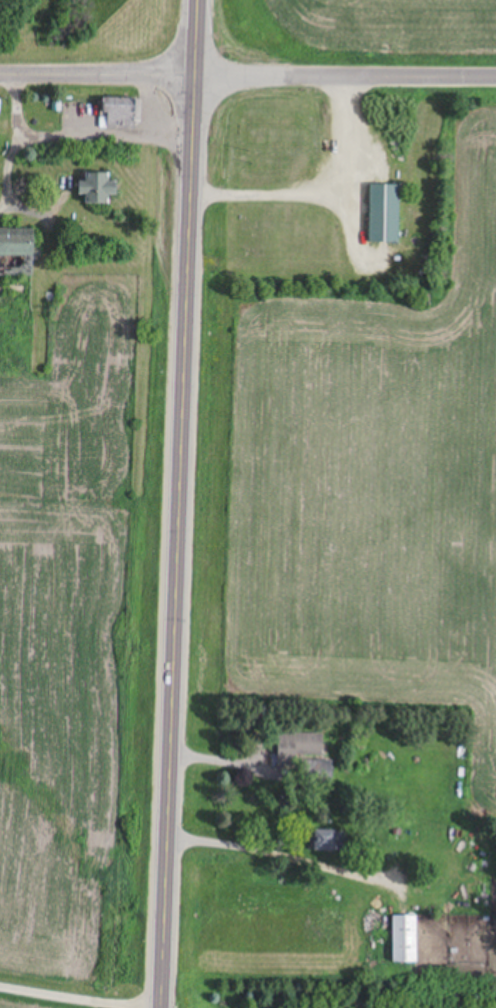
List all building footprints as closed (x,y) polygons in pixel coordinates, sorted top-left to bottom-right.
[(105,129),(133,129),(133,98),(105,98),(105,129)] [(116,197),(116,182),(109,182),(109,173),(86,173),(86,183),(79,183),(79,196),(85,196),(85,205),(108,205),(108,197),(116,197)] [(369,244),(399,244),(399,185),(369,185),(369,244)] [(33,277),(33,231),(0,230),(0,277),(33,277)] [(324,734),(279,733),(278,767),(295,768),(295,756),(323,757),(324,734)] [(332,762),(299,762),(299,779),(332,779),(332,762)] [(314,854),(338,854),(338,831),(314,831),(314,854)] [(393,918),(393,965),(417,965),(417,918),(393,918)]
